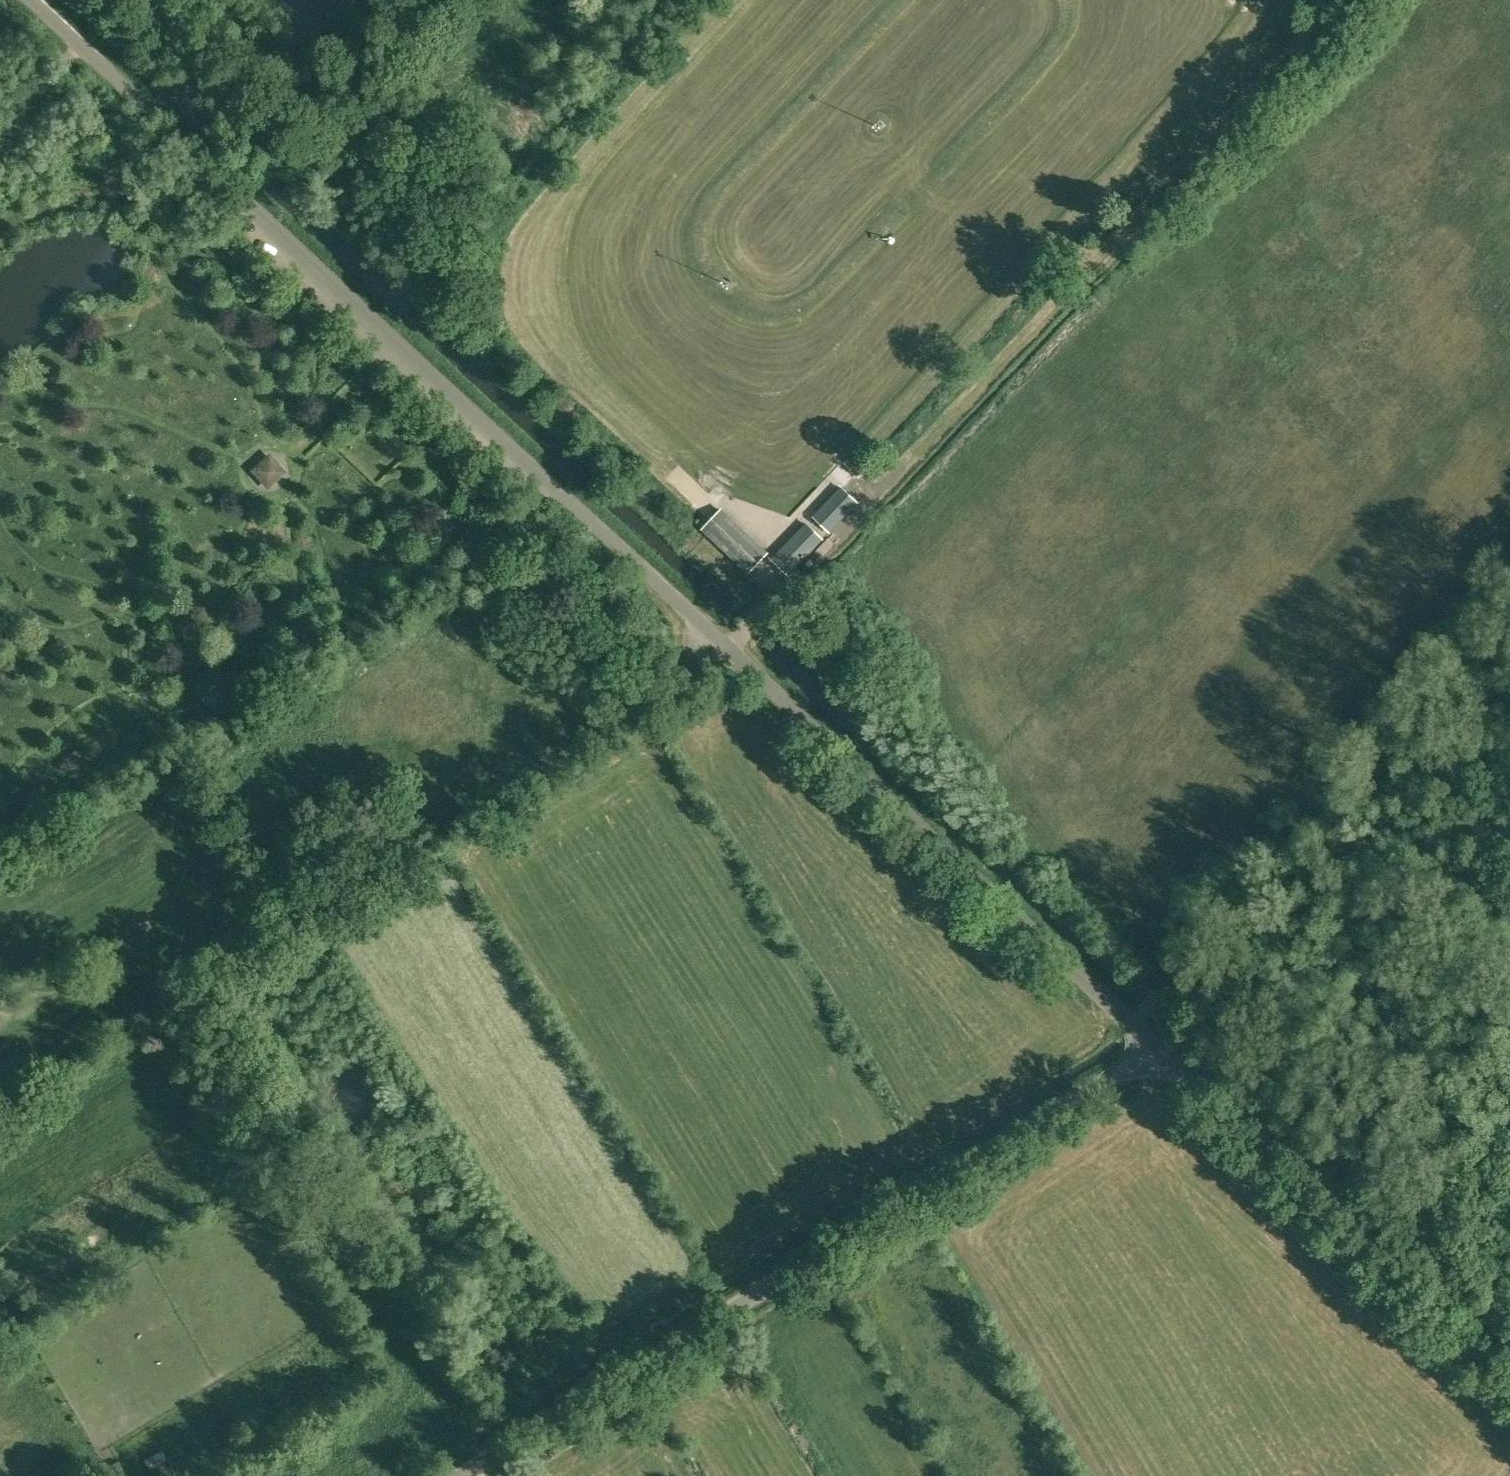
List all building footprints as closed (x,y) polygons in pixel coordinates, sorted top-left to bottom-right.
[(830,533),(858,502),(841,486),(812,517),(830,533)] [(749,574),(769,552),(722,507),(701,529),(749,574)] [(789,576),(823,539),(807,523),(772,560),(789,576)]
